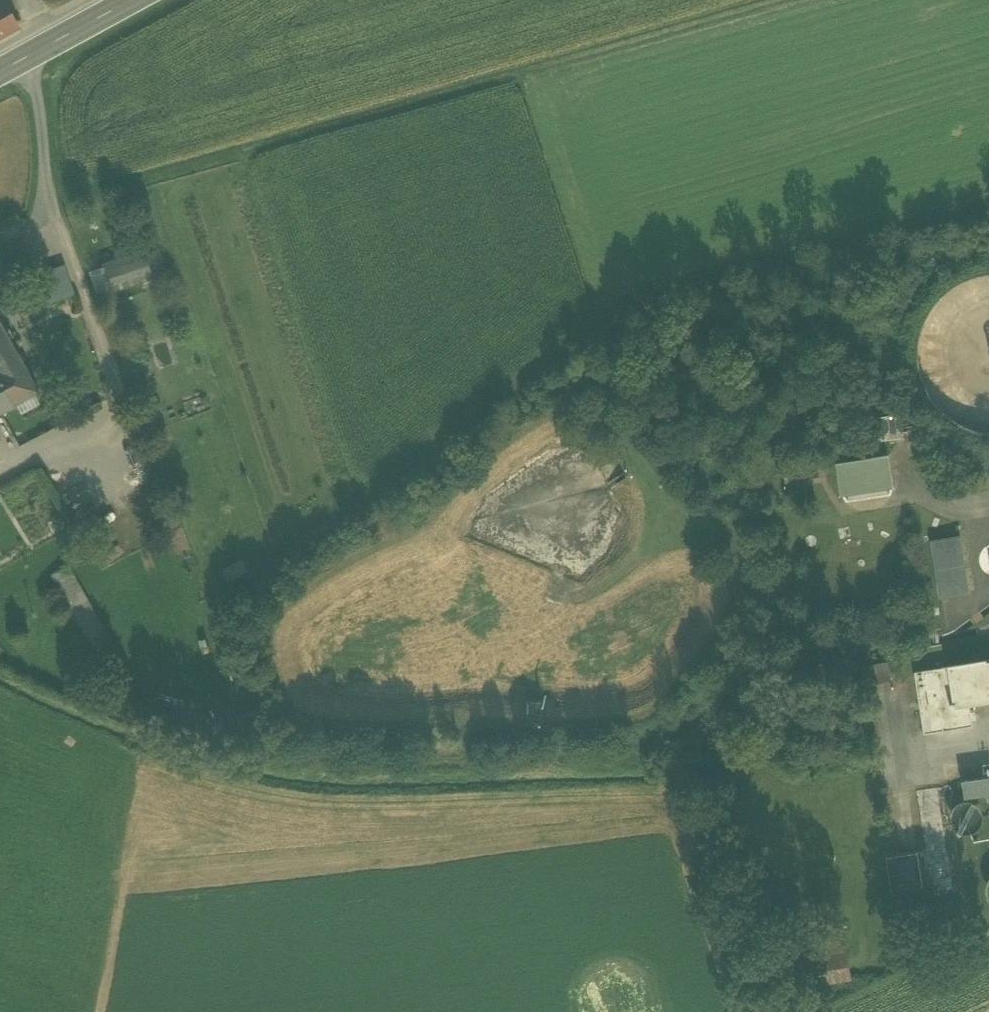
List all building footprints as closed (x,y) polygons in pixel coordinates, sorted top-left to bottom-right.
[(17,25),(3,0),(0,0),(0,34),(17,25)] [(112,289),(150,275),(150,274),(144,255),(142,250),(103,265),(103,266),(111,288),(112,289)] [(157,250),(144,255),(150,274),(164,269),(157,250)] [(63,264),(37,273),(48,303),(74,294),(63,264)] [(89,271),(97,293),(111,288),(103,266),(89,271)] [(0,324),(0,379),(13,403),(14,403),(32,393),(37,390),(0,324)] [(13,403),(0,379),(0,410),(13,403)] [(32,393),(14,403),(19,412),(37,402),(32,393)] [(910,411),(876,415),(878,434),(912,430),(910,411)] [(837,462),(842,492),(892,484),(887,454),(837,462)] [(820,476),(818,465),(785,470),(786,481),(820,476)] [(933,542),(942,595),(967,591),(958,538),(933,542)] [(985,547),(980,553),(979,561),(981,568),(986,573),(988,574),(988,546),(985,547)] [(124,664),(68,567),(50,577),(107,674),(124,664)] [(924,733),(973,725),(969,702),(988,699),(988,660),(914,672),(924,733)] [(891,681),(888,662),(861,666),(864,685),(891,681)] [(965,781),(967,794),(988,791),(988,797),(988,777),(965,781)] [(917,791),(933,896),(955,893),(954,887),(959,886),(957,874),(952,875),(949,860),(954,860),(954,854),(949,855),(946,840),(951,840),(951,834),(946,835),(944,823),(949,823),(948,815),(943,816),(940,802),(945,802),(945,798),(953,797),(951,786),(917,791)] [(962,833),(968,834),(973,833),(978,829),(982,825),(983,819),(983,813),(981,808),(977,804),(972,801),(966,800),(960,802),(956,805),(952,809),(950,815),(950,821),(953,826),(957,830),(962,833)] [(887,856),(893,891),(923,886),(918,852),(887,856)] [(851,978),(847,952),(795,961),(799,987),(851,978)]
